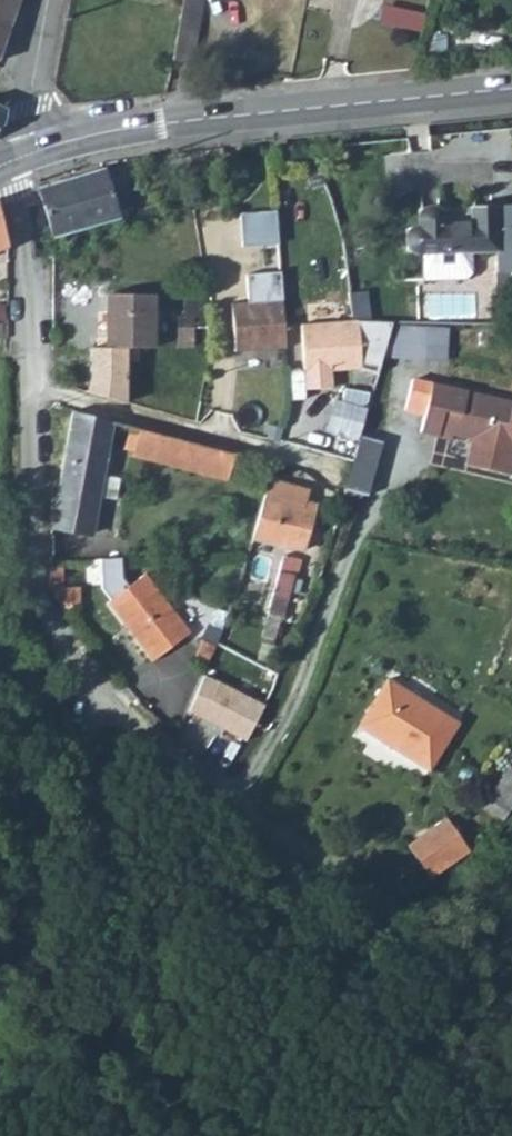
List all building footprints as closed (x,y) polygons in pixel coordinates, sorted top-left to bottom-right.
[(12,23),(20,0),(0,0),(0,18),(12,23)] [(380,22),(424,28),(427,9),(383,3),(380,22)] [(2,55),(12,23),(0,18),(0,54),(2,55)] [(8,117),(13,101),(0,95),(0,126),(8,117)] [(103,169),(39,189),(54,236),(116,218),(114,212),(126,209),(120,187),(108,191),(103,169)] [(472,206),(471,224),(443,224),(442,218),(441,214),(438,211),(435,209),(430,208),(426,208),(422,211),(420,213),(418,218),(418,227),(414,228),(409,231),(407,235),(406,239),(406,243),(408,247),(410,250),(416,253),(422,252),(423,280),(465,279),(471,273),(471,251),(494,250),(495,272),(511,272),(511,206),(472,206)] [(276,211),(240,214),(243,247),(278,244),(276,211)] [(235,351),(286,347),(280,272),(246,274),(248,303),(231,303),(235,351)] [(153,296),(105,295),(105,348),(90,346),(88,391),(126,399),(125,350),(153,350),(153,296)] [(353,321),(301,324),(306,389),(332,387),(331,371),(363,369),(377,372),(381,359),(391,323),(353,321)] [(446,326),(391,323),(381,359),(445,362),(446,326)] [(404,410),(424,414),(420,432),(438,436),(440,431),(472,438),(466,466),(508,475),(511,457),(511,403),(412,380),(404,410)] [(359,436),(366,408),(331,400),(324,432),(358,440),(359,436)] [(75,418),(55,535),(93,543),(101,505),(110,460),(229,490),(237,458),(199,449),(75,418)] [(380,443),(359,436),(358,440),(345,485),(365,491),(380,443)] [(105,483),(101,505),(117,508),(121,486),(105,483)] [(257,539),(308,552),(319,507),(306,503),(309,493),(270,484),(267,496),(257,539)] [(102,556),(105,591),(125,589),(122,554),(102,556)] [(282,564),(275,593),(291,598),(298,569),(282,564)] [(78,576),(53,566),(52,595),(58,607),(65,619),(73,616),(78,576)] [(143,580),(109,613),(160,666),(181,646),(159,623),(173,610),(143,580)] [(291,598),(275,593),(268,620),(284,625),(291,598)] [(159,623),(181,646),(194,633),(173,610),(159,623)] [(202,675),(184,714),(246,743),(264,705),(202,675)] [(388,680),(358,728),(429,773),(460,724),(427,703),(422,711),(401,697),(405,691),(388,680)] [(484,803),(506,817),(511,808),(511,766),(509,764),(484,803)] [(444,823),(405,851),(428,884),(466,857),(444,823)]
